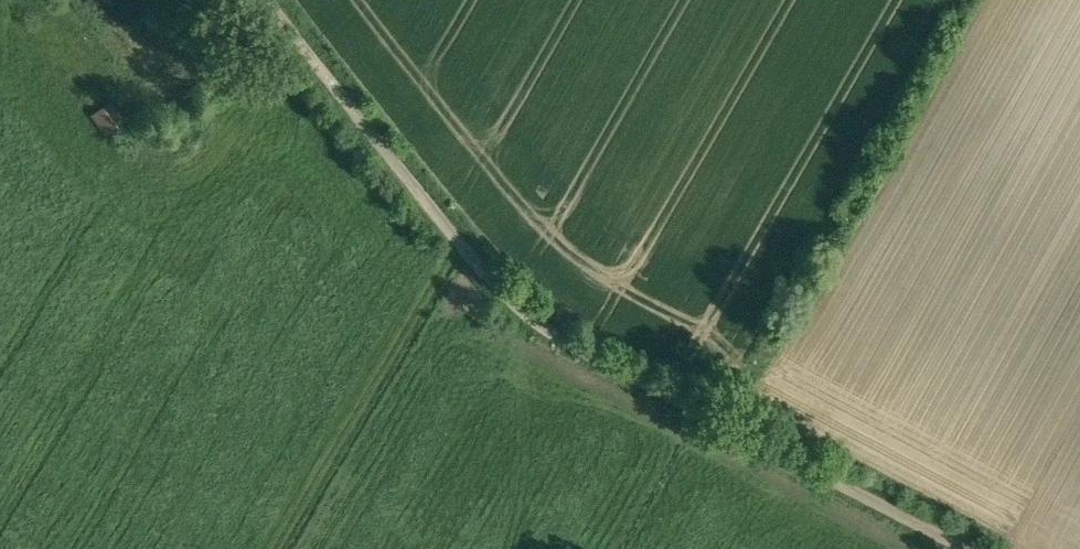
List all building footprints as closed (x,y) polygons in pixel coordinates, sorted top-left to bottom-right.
[(94,110),(103,133),(120,126),(111,103),(94,110)]
